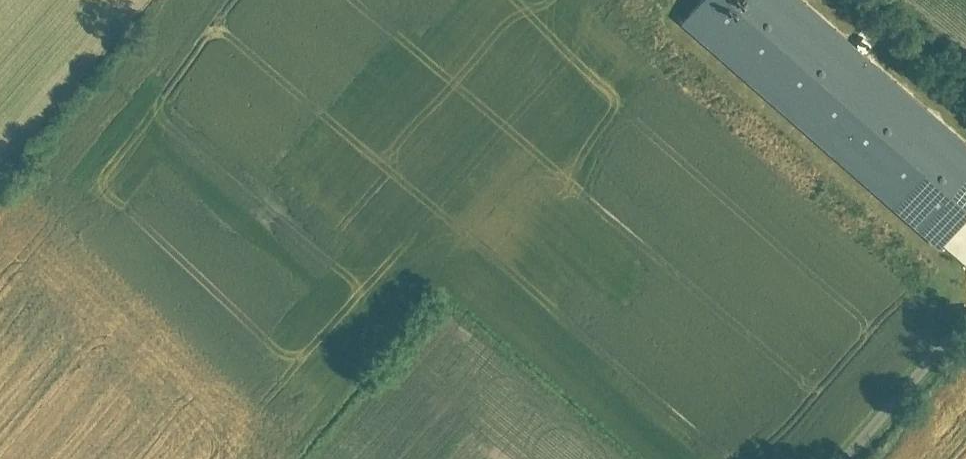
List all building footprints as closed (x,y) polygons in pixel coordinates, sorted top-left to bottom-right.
[(688,17),(942,242),(965,215),(965,138),(810,0),(704,0),(688,17)]
